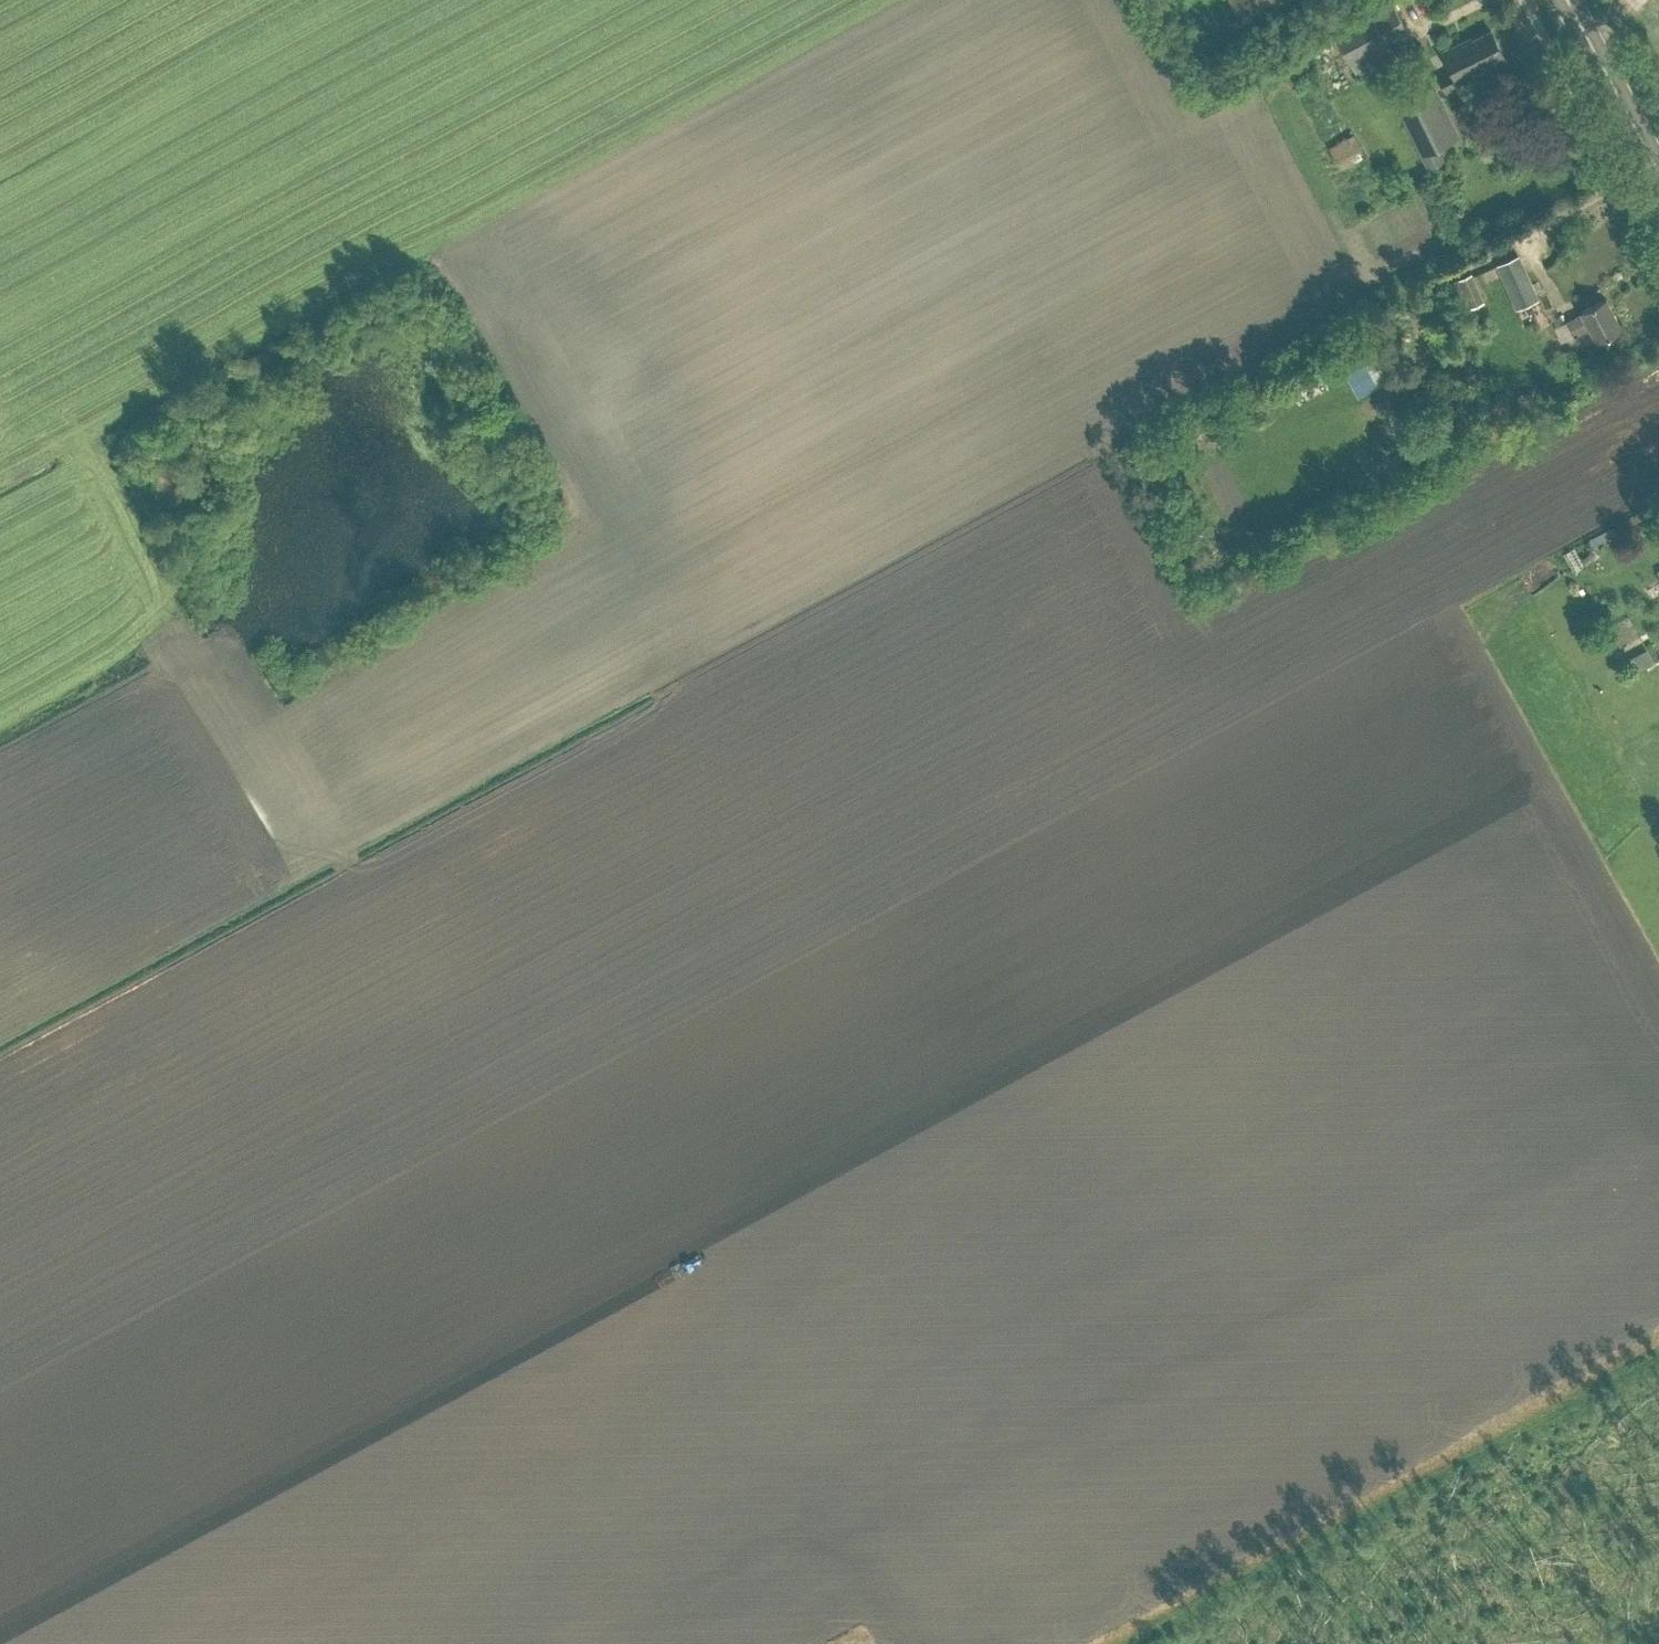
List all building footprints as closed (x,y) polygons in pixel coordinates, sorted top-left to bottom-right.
[(1392,0),(1391,0),(1334,30),(1359,76),(1416,45),(1392,0)] [(1507,55),(1492,27),(1464,41),(1463,38),(1444,48),(1455,69),(1442,76),(1449,90),(1467,82),(1464,76),(1507,55)] [(1428,167),(1448,156),(1442,144),(1458,136),(1435,90),(1398,109),(1428,167)] [(1364,156),(1353,134),(1331,145),(1342,167),(1364,156)] [(1507,288),(1529,277),(1518,254),(1496,264),(1507,288)] [(1484,300),(1471,272),(1457,278),(1470,306),(1484,300)] [(1529,277),(1507,288),(1516,308),(1538,298),(1529,277)] [(1623,324),(1607,294),(1582,307),(1584,310),(1567,319),(1575,334),(1592,325),(1598,337),(1623,324)] [(1535,391),(1516,393),(1519,413),(1538,411),(1535,391)]
